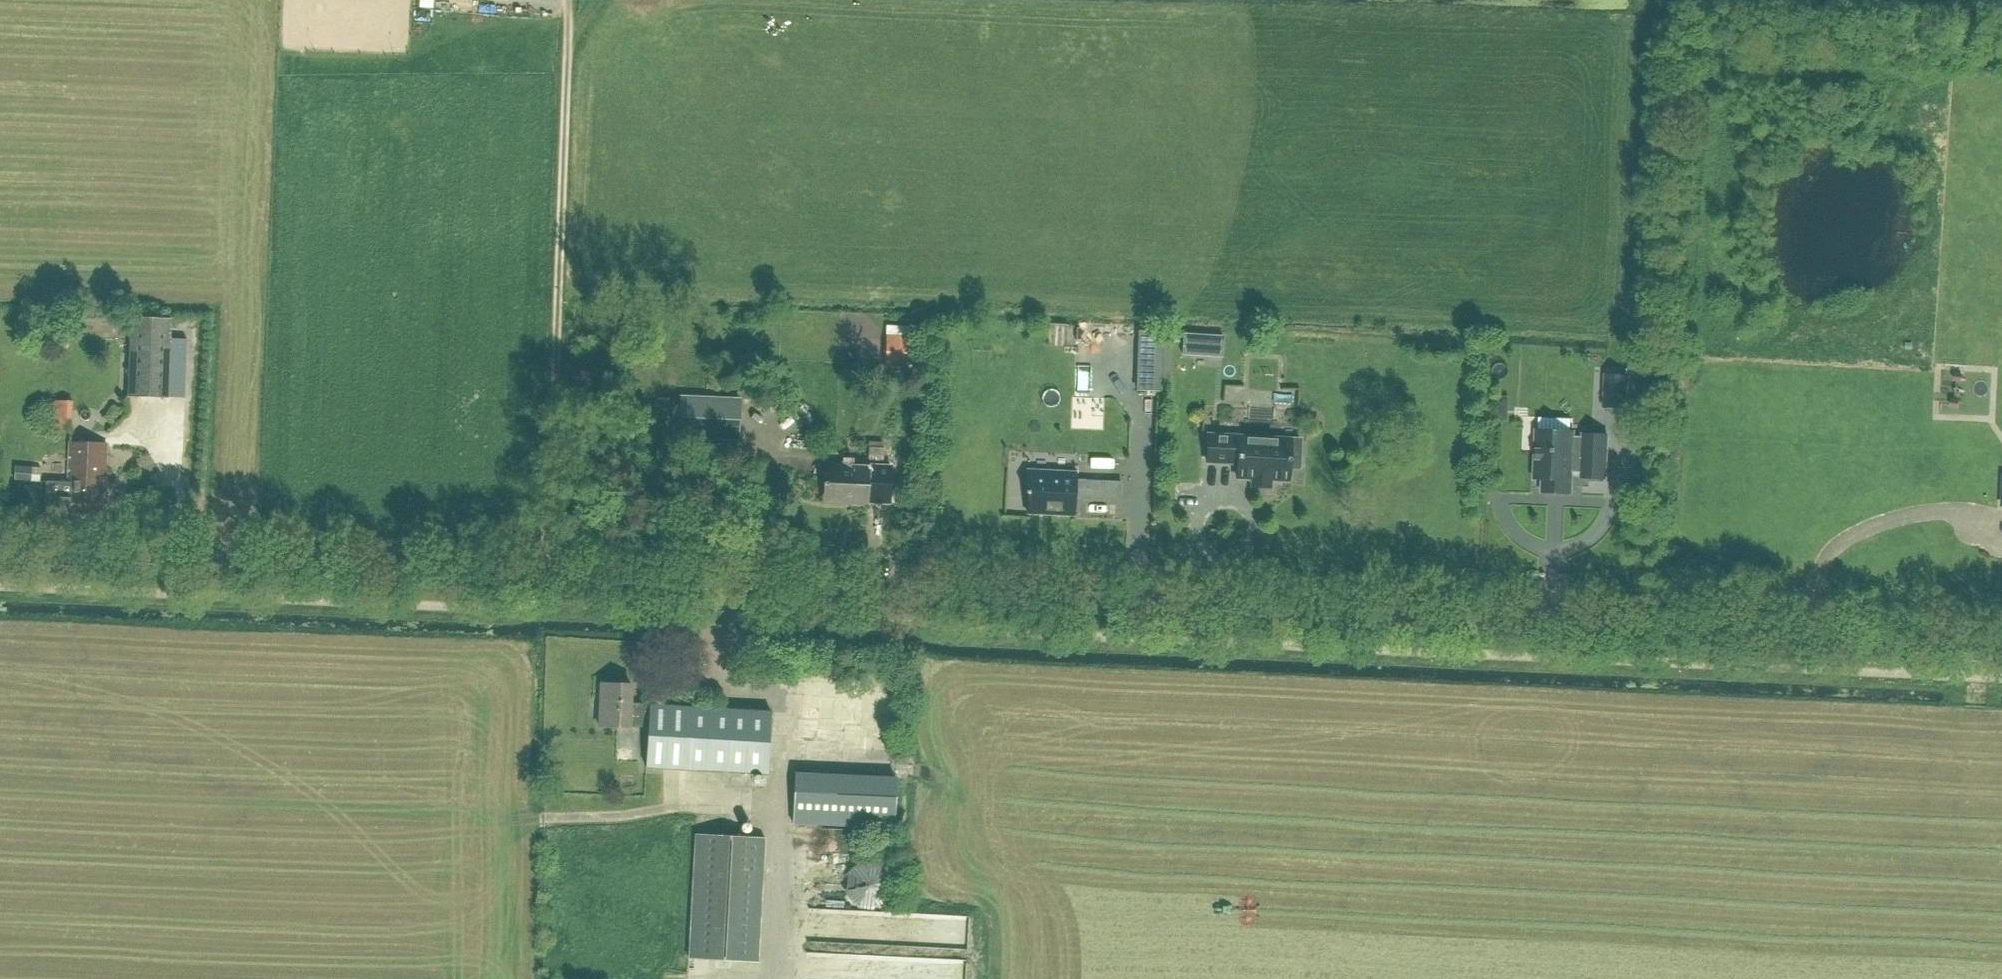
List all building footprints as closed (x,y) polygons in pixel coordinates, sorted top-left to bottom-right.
[(168,399),(171,319),(131,318),(128,397),(168,399)] [(890,324),(890,337),(917,335),(917,323),(890,324)] [(917,350),(917,338),(892,337),(891,350),(917,350)] [(1626,377),(1607,376),(1605,406),(1625,407),(1626,377)] [(680,397),(678,437),(738,439),(740,399),(680,397)] [(73,401),(53,400),(52,430),(72,431),(73,401)] [(1543,492),(1570,493),(1571,472),(1582,473),(1582,478),(1605,479),(1607,436),(1584,435),(1584,437),(1573,437),(1573,433),(1537,431),(1535,478),(1543,479),(1543,492)] [(1300,441),(1279,439),(1207,435),(1206,461),(1237,463),(1236,477),(1253,478),(1252,483),(1268,484),(1269,479),(1288,480),(1289,459),(1299,459),(1300,441)] [(106,487),(106,479),(105,479),(106,445),(69,444),(68,483),(60,483),(60,473),(47,472),(45,512),(102,515),(103,487),(106,487)] [(1086,466),(1088,478),(1114,474),(1113,462),(1086,466)] [(868,501),(890,502),(892,466),(825,463),(823,504),(868,506),(868,501)] [(15,467),(15,481),(32,482),(32,468),(15,467)] [(1121,499),(1122,483),(1076,481),(1076,474),(1029,472),(1027,513),(1074,515),(1075,497),(1121,499)] [(650,705),(650,708),(630,707),(631,686),(601,684),(599,727),(629,728),(629,727),(648,728),(646,768),(767,774),(771,712),(650,705)] [(793,824),(894,828),(896,779),(795,774),(793,824)] [(688,958),(757,962),(764,838),(695,834),(688,958)] [(892,888),(892,885),(892,883),(891,880),(891,877),(890,875),(888,873),(887,870),(885,869),(883,867),(881,865),(878,864),(876,863),(873,863),(870,862),(868,862),(865,863),(862,863),(860,864),(858,865),(855,867),(853,868),(851,870),(850,873),(849,875),(847,877),(847,880),(846,883),(846,885),(846,888),(847,890),(847,893),(849,895),(850,898),(851,900),(853,902),(855,904),(858,905),(860,906),(862,907),(865,908),(868,908),(870,908),(873,908),(876,907),(878,906),(881,905),(883,904),(885,902),(887,900),(888,898),(890,895),(891,893),(891,890),(892,888)]
